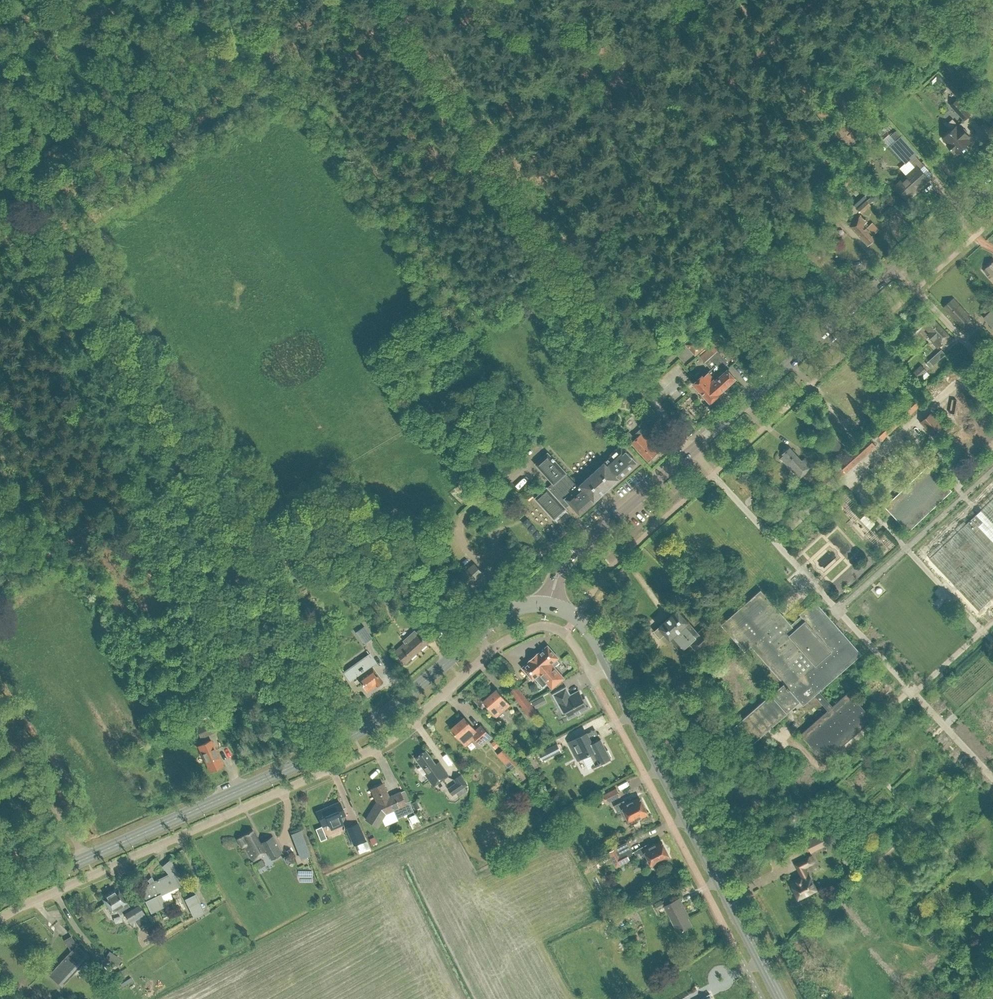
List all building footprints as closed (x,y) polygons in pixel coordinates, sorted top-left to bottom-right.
[(938,73),(930,82),(932,84),(936,80),(939,83),(944,79),(938,73)] [(950,105),(963,120),(970,114),(957,99),(950,105)] [(958,152),(970,141),(967,138),(969,136),(958,123),(957,124),(952,119),(946,124),(951,130),(942,138),(947,144),(946,145),(952,152),(955,149),(958,152)] [(928,178),(927,177),(932,173),(925,165),(915,155),(909,159),(918,168),(896,188),(906,198),(928,178)] [(862,192),(852,201),(856,206),(866,197),(865,196),(871,191),(868,187),(862,192)] [(866,200),(857,208),(862,213),(870,205),(869,203),(872,200),(876,200),(879,198),(879,194),(876,191),(873,191),(870,194),(870,197),(866,200)] [(867,244),(875,237),(872,235),(878,230),(872,223),(866,228),(864,225),(866,222),(860,216),(850,224),(867,244)] [(966,329),(974,321),(953,299),(944,307),(966,329)] [(938,348),(949,337),(931,318),(923,326),(929,332),(927,334),(933,340),(932,342),(938,348)] [(941,349),(926,363),(930,367),(945,354),(941,349)] [(711,369),(703,376),(702,375),(694,382),(710,401),(718,393),(717,392),(734,377),(726,369),(723,372),(721,369),(728,363),(717,350),(705,362),(711,369)] [(921,365),(912,373),(917,379),(926,371),(921,365)] [(881,441),(920,405),(912,397),(873,433),(881,441)] [(649,405),(643,410),(648,416),(649,415),(654,411),(652,408),(651,408),(649,405)] [(921,422),(934,436),(944,426),(932,412),(921,422)] [(648,460),(657,452),(649,443),(653,439),(645,431),(655,422),(649,415),(648,416),(638,425),(641,428),(633,435),(628,430),(624,434),(648,460)] [(833,435),(826,441),(830,446),(837,440),(833,435)] [(847,472),(876,446),(868,437),(839,463),(847,472)] [(534,497),(535,498),(554,519),(567,508),(566,507),(569,504),(579,514),(637,462),(621,444),(609,454),(610,455),(604,461),(578,485),(577,486),(566,473),(567,473),(548,451),(545,453),(541,457),(534,463),(535,464),(552,483),(548,487),(547,486),(534,497)] [(800,478),(813,466),(805,457),(802,459),(790,447),(783,453),(785,455),(781,458),(800,478)] [(928,465),(885,506),(909,530),(951,490),(928,465)] [(771,499),(781,490),(775,484),(765,492),(771,499)] [(929,559),(979,611),(992,597),(992,498),(929,559)] [(454,581),(463,592),(483,573),(474,563),(454,581)] [(728,618),(721,624),(728,633),(744,651),(750,646),(751,645),(784,683),(800,701),(803,704),(805,703),(814,695),(828,710),(800,735),(824,762),(872,718),(849,691),(832,706),(819,691),(835,676),(840,672),(862,653),(821,607),(815,600),(800,613),(801,615),(798,618),(791,624),(784,617),(777,609),(760,589),(728,618)] [(709,643),(714,638),(705,628),(700,632),(679,609),(654,631),(660,637),(665,633),(685,656),(694,648),(697,651),(708,641),(709,643)] [(309,611),(307,612),(312,621),(315,619),(309,611)] [(316,621),(313,623),(319,632),(321,630),(316,621)] [(371,637),(363,625),(355,631),(363,642),(371,637)] [(407,663),(433,639),(423,628),(418,632),(421,635),(415,640),(410,634),(403,640),(406,643),(396,651),(407,663)] [(535,656),(557,683),(564,677),(554,666),(560,662),(557,658),(558,657),(548,645),(535,656)] [(356,675),(357,678),(366,691),(381,681),(374,671),(370,665),(376,661),(370,653),(343,672),(349,680),(356,675)] [(552,687),(557,683),(535,656),(522,667),(533,679),(535,677),(543,687),(548,682),(552,687)] [(574,682),(584,678),(582,673),(572,678),(574,682)] [(665,680),(672,694),(682,689),(674,675),(665,680)] [(509,690),(529,716),(536,711),(516,685),(509,690)] [(583,699),(579,690),(570,695),(566,688),(566,687),(553,694),(558,702),(560,701),(569,717),(589,706),(585,698),(583,699)] [(482,700),(496,716),(510,704),(496,688),(482,700)] [(771,694),(734,726),(750,745),(758,737),(769,728),(787,712),(772,695),(771,694)] [(536,707),(546,702),(543,696),(533,702),(536,707)] [(216,709),(209,713),(211,718),(218,715),(216,709)] [(459,738),(462,742),(465,745),(474,737),(480,744),(490,736),(481,725),(475,730),(465,718),(451,729),(459,738)] [(195,727),(200,738),(215,731),(210,720),(195,727)] [(592,743),(587,732),(568,741),(577,759),(588,753),(594,765),(611,757),(601,739),(592,743)] [(498,737),(491,744),(496,749),(503,742),(498,737)] [(210,772),(222,766),(211,742),(198,747),(210,772)] [(557,744),(540,754),(543,759),(560,750),(557,744)] [(506,746),(499,752),(506,759),(513,753),(506,746)] [(436,765),(426,751),(415,758),(421,767),(418,769),(423,775),(425,774),(433,786),(448,776),(439,763),(436,765)] [(458,784),(449,789),(453,795),(456,792),(459,796),(468,790),(465,786),(468,785),(461,774),(454,779),(458,784)] [(375,803),(366,819),(378,826),(384,814),(395,810),(398,817),(411,811),(406,801),(409,800),(404,790),(399,792),(388,797),(381,784),(370,789),(376,802),(375,803)] [(604,794),(608,801),(620,795),(616,787),(604,794)] [(615,805),(618,811),(622,809),(623,811),(624,811),(631,824),(635,823),(637,822),(639,819),(639,818),(648,814),(639,797),(632,801),(631,798),(626,800),(626,799),(615,805)] [(410,800),(414,808),(419,806),(414,798),(410,800)] [(330,828),(342,823),(339,817),(344,815),(339,802),(316,812),(322,826),(328,824),(330,828)] [(320,839),(325,837),(321,826),(315,828),(320,839)] [(236,839),(241,847),(244,846),(252,860),(264,854),(263,851),(265,850),(270,860),(282,853),(272,836),(261,842),(261,844),(260,845),(252,830),(236,839)] [(295,845),(299,854),(301,858),(310,854),(308,850),(304,841),(300,830),(291,834),(295,845)] [(806,842),(812,854),(827,846),(821,834),(806,842)] [(366,841),(356,845),(359,853),(370,849),(367,841),(366,841)] [(634,851),(635,854),(639,852),(641,854),(646,852),(649,857),(647,859),(648,862),(650,865),(653,865),(669,856),(661,841),(655,844),(654,842),(649,844),(648,843),(637,849),(634,851)] [(608,852),(616,868),(630,860),(629,857),(634,855),(627,842),(608,852)] [(804,867),(814,862),(811,855),(795,864),(802,877),(791,883),(798,897),(815,888),(804,867)] [(141,887),(147,899),(145,900),(150,911),(165,904),(163,901),(171,897),(168,890),(182,883),(177,870),(141,887)] [(129,921),(133,919),(138,926),(148,920),(136,903),(130,906),(128,902),(128,901),(120,888),(103,899),(111,912),(116,909),(119,914),(123,912),(129,921)] [(195,893),(185,898),(185,899),(191,910),(193,909),(195,915),(204,911),(201,905),(196,894),(195,893)] [(661,899),(654,903),(657,909),(664,905),(672,901),(670,896),(662,900),(661,899)] [(678,932),(691,925),(686,915),(688,914),(679,897),(672,901),(664,905),(678,932)] [(150,934),(154,931),(150,924),(146,927),(150,934)] [(49,974),(61,986),(73,973),(89,956),(84,951),(76,944),(72,937),(70,935),(64,939),(65,941),(70,950),(49,974)] [(118,970),(112,975),(112,976),(115,980),(116,982),(124,976),(120,969),(118,970)]
